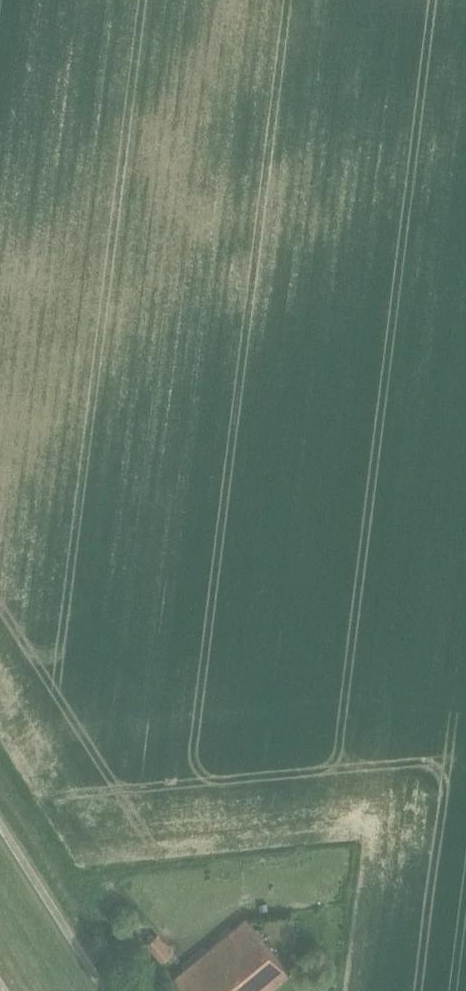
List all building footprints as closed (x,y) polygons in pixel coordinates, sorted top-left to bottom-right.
[(290,971),(247,918),(175,977),(187,990),(266,990),(290,971)] [(162,961),(173,952),(158,934),(147,943),(162,961)]
